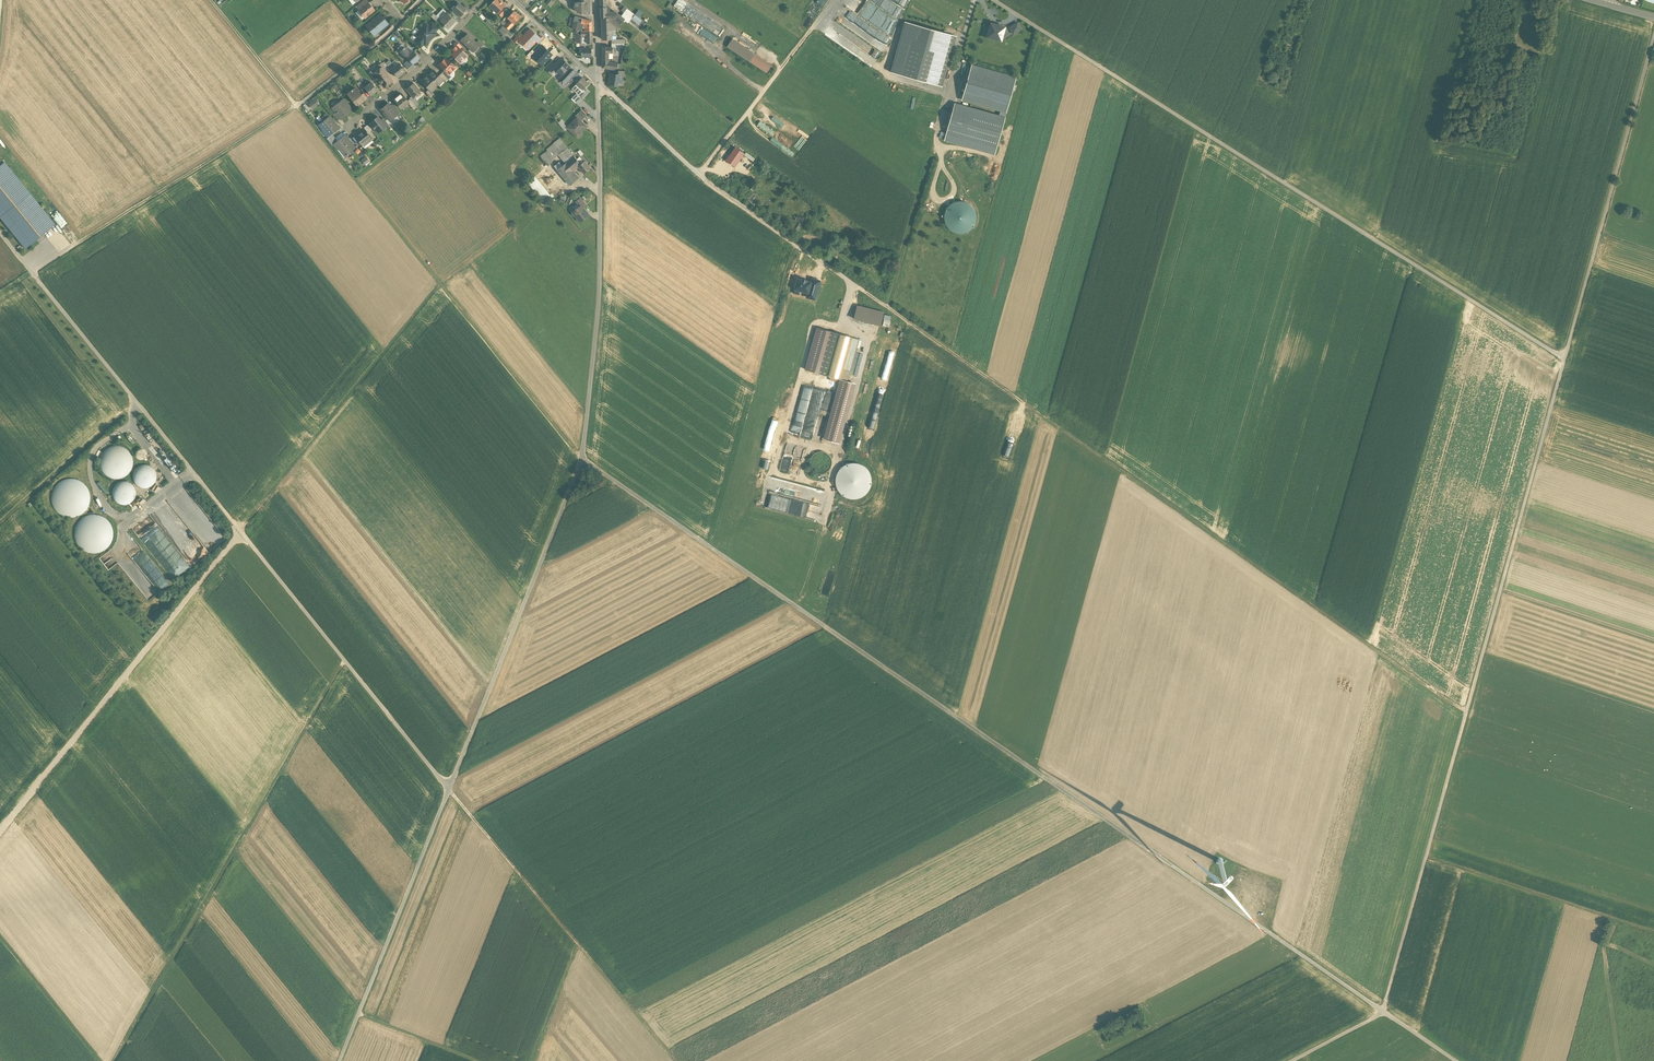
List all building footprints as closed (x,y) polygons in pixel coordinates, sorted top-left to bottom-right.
[(356,6),(359,9),(367,3),(364,0),(363,0),(356,6)] [(500,0),(496,0),(494,1),(493,2),(493,3),(490,6),(495,10),(496,9),(499,12),(497,14),(498,14),(498,13),(503,8),(505,6),(502,2),(502,3),(500,2),(501,1),(500,0)] [(724,26),(685,0),(678,0),(674,7),(717,35),(724,26)] [(580,2),(574,2),(575,7),(576,7),(576,11),(578,10),(578,13),(585,15),(590,15),(589,1),(580,2)] [(465,10),(457,2),(454,6),(455,7),(452,10),(459,17),(465,10)] [(359,9),(358,10),(365,18),(374,11),(367,3),(359,9)] [(606,7),(600,8),(601,18),(608,18),(616,19),(616,13),(607,12),(606,7)] [(825,35),(873,67),(883,51),(873,45),(874,43),(865,37),(868,33),(869,34),(874,26),(845,7),(836,21),(840,23),(835,30),(830,27),(825,35)] [(503,8),(498,13),(502,17),(507,11),(503,8)] [(627,9),(624,13),(621,17),(624,19),(628,22),(634,14),(627,9)] [(521,17),(514,11),(512,13),(511,12),(509,14),(510,15),(508,17),(511,20),(515,24),(521,17)] [(454,21),(445,13),(442,17),(443,18),(441,20),(440,21),(448,28),(454,21)] [(617,28),(624,19),(621,17),(616,13),(616,19),(608,18),(608,21),(617,28)] [(441,20),(434,14),(433,14),(431,16),(431,17),(438,24),(440,21),(441,20)] [(388,24),(380,15),(366,26),(372,33),(375,30),(377,33),(388,24)] [(592,21),(576,16),(572,29),(576,30),(581,31),(592,31),(592,21)] [(1540,21),(1529,18),(1526,25),(1537,29),(1540,21)] [(505,26),(509,30),(515,24),(511,20),(508,24),(505,26)] [(438,28),(432,22),(428,26),(434,32),(438,28)] [(614,26),(609,22),(608,22),(608,24),(602,23),(603,30),(611,30),(612,30),(612,28),(614,26)] [(891,73),(943,87),(956,36),(905,22),(891,73)] [(1005,27),(991,23),(987,37),(1001,41),(1005,27)] [(1017,23),(1009,27),(1013,34),(1021,30),(1017,23)] [(428,26),(426,24),(415,35),(417,38),(423,44),(425,45),(428,39),(430,37),(436,33),(434,32),(428,26)] [(505,26),(504,25),(499,31),(504,35),(509,30),(505,26)] [(1537,29),(1526,25),(1522,39),(1524,40),(1529,41),(1532,42),(1537,29)] [(539,37),(530,29),(523,36),(520,40),(520,41),(522,39),(525,43),(526,44),(525,45),(528,49),(536,40),(539,37)] [(603,30),(602,31),(603,40),(612,40),(612,39),(612,36),(611,30),(603,30)] [(592,31),(581,31),(581,36),(581,37),(587,37),(587,43),(593,44),(592,31)] [(520,33),(514,39),(518,43),(520,40),(523,36),(520,33)] [(476,42),(467,34),(463,38),(462,37),(460,40),(473,53),(479,46),(480,46),(476,42)] [(423,44),(417,38),(414,41),(420,47),(423,44)] [(728,48),(749,62),(755,53),(733,39),(728,48)] [(410,54),(402,45),(398,49),(400,51),(406,57),(410,54)] [(459,49),(455,45),(451,49),(452,50),(452,49),(454,52),(451,55),(458,61),(460,59),(462,60),(466,55),(459,49)] [(535,53),(532,57),(541,66),(550,58),(552,55),(550,53),(543,46),(535,53)] [(611,47),(603,47),(602,60),(603,60),(609,60),(609,62),(612,63),(613,53),(616,53),(616,48),(614,48),(611,47)] [(552,60),(559,53),(554,49),(550,53),(552,55),(550,58),(552,60)] [(532,50),(527,56),(530,59),(532,57),(535,53),(532,50)] [(419,58),(413,51),(410,54),(406,57),(408,60),(412,64),(419,58)] [(772,65),(755,53),(749,62),(767,73),(772,65)] [(455,67),(445,58),(443,60),(444,61),(441,64),(440,63),(438,65),(444,71),(447,73),(448,74),(455,67)] [(570,66),(561,58),(555,65),(551,69),(551,70),(553,72),(556,69),(562,75),(570,66)] [(389,60),(383,65),(387,70),(388,71),(391,69),(394,67),(389,60)] [(408,60),(403,64),(407,69),(412,64),(408,60)] [(609,60),(603,60),(602,68),(616,70),(617,70),(618,64),(612,63),(609,62),(609,60)] [(551,61),(545,68),(549,72),(551,70),(551,69),(555,65),(551,61)] [(383,65),(382,63),(378,66),(380,69),(381,68),(384,72),(387,70),(383,65)] [(394,67),(391,69),(397,77),(405,71),(398,63),(394,67)] [(558,78),(565,85),(571,79),(577,73),(570,66),(562,75),(558,78)] [(1016,78),(972,66),(962,100),(1001,111),(1006,112),(1016,78)] [(392,81),(384,72),(381,68),(380,69),(378,71),(378,72),(375,74),(374,73),(374,74),(377,77),(376,77),(377,78),(384,87),(392,81)] [(439,76),(433,70),(428,75),(428,76),(436,84),(437,84),(442,79),(439,76)] [(447,73),(444,71),(442,73),(448,78),(449,80),(451,77),(448,74),(447,73)] [(448,78),(442,73),(439,76),(442,79),(445,82),(448,78)] [(577,73),(571,79),(573,82),(580,75),(577,73)] [(616,74),(610,73),(608,84),(618,86),(618,82),(622,83),(623,76),(616,74)] [(436,84),(428,76),(428,75),(427,74),(421,80),(425,84),(424,85),(428,89),(430,91),(430,90),(436,84)] [(589,84),(582,77),(576,83),(577,84),(580,87),(583,90),(586,87),(589,84)] [(377,90),(371,83),(364,88),(365,88),(370,95),(377,90)] [(420,91),(413,83),(406,89),(413,97),(420,91)] [(572,89),(576,93),(571,99),(576,104),(589,90),(586,87),(583,90),(580,87),(577,84),(572,89)] [(361,95),(355,88),(353,90),(352,89),(351,90),(352,93),(349,95),(357,106),(361,102),(362,102),(365,100),(361,95)] [(430,91),(428,89),(425,92),(430,98),(434,94),(430,90),(430,91)] [(407,101),(401,93),(393,99),(399,107),(404,104),(405,105),(408,103),(408,102),(407,101)] [(352,110),(343,99),(333,107),(337,112),(336,113),(340,118),(341,119),(352,110)] [(415,106),(410,99),(407,101),(408,102),(408,103),(413,109),(416,107),(415,106)] [(308,104),(311,108),(317,104),(315,100),(308,104)] [(391,106),(390,107),(388,104),(381,109),(389,121),(394,117),(393,117),(397,114),(396,112),(391,106)] [(946,140),(995,154),(1005,118),(999,117),(955,105),(946,140)] [(587,115),(582,110),(576,116),(577,117),(581,121),(587,115)] [(330,116),(319,125),(328,136),(338,128),(333,121),(330,116)] [(381,120),(378,117),(370,123),(372,126),(374,128),(378,133),(385,127),(385,126),(381,120)] [(581,121),(577,117),(569,126),(572,130),(571,131),(578,138),(583,134),(581,132),(586,126),(581,121)] [(389,126),(383,118),(381,120),(385,126),(385,127),(386,128),(389,126)] [(772,136),(774,132),(758,120),(755,124),(772,136)] [(372,130),(367,125),(363,128),(368,133),(372,130)] [(371,140),(364,130),(355,137),(362,145),(361,145),(362,146),(363,146),(371,140)] [(355,147),(345,135),(338,141),(333,145),(334,145),(337,150),(340,147),(347,156),(352,152),(351,150),(355,147)] [(335,137),(329,142),(333,146),(334,145),(333,145),(338,141),(335,137)] [(560,138),(553,144),(557,148),(564,143),(560,138)] [(574,156),(564,143),(557,148),(547,157),(550,161),(558,155),(565,163),(566,163),(574,156)] [(557,148),(553,144),(546,150),(547,151),(540,156),(543,160),(547,157),(557,148)] [(744,154),(736,148),(732,153),(731,153),(731,154),(727,161),(735,167),(744,154)] [(789,151),(799,158),(801,155),(791,148),(789,151)] [(581,164),(574,156),(566,163),(573,171),(578,167),(581,164)] [(550,161),(547,157),(543,160),(548,166),(552,163),(550,161)] [(590,168),(585,161),(581,164),(578,167),(584,174),(590,168)] [(4,163),(0,166),(0,216),(25,248),(54,225),(4,163)] [(573,171),(566,163),(565,163),(562,166),(557,170),(570,185),(578,178),(573,171)] [(985,183),(987,174),(971,171),(969,179),(985,183)] [(549,196),(534,178),(528,183),(543,201),(549,196)] [(586,205),(580,198),(576,202),(580,207),(582,206),(583,208),(586,205)] [(951,236),(978,228),(971,200),(943,207),(951,236)] [(583,208),(582,206),(580,207),(576,211),(574,211),(573,212),(573,214),(574,215),(575,215),(580,221),(588,214),(583,208)] [(798,215),(795,221),(799,223),(798,226),(801,228),(805,219),(798,215)] [(64,220),(59,224),(62,228),(68,224),(64,220)] [(809,293),(812,282),(811,282),(807,281),(807,280),(802,279),(802,280),(798,278),(795,289),(808,293),(809,293)] [(806,298),(815,300),(821,281),(812,278),(811,282),(812,282),(809,293),(808,293),(806,298)] [(884,312),(857,306),(854,319),(880,325),(884,312)] [(883,325),(889,327),(891,318),(885,317),(883,325)] [(806,370),(817,373),(828,331),(818,328),(806,370)] [(853,337),(828,331),(817,373),(841,380),(853,337)] [(853,337),(841,380),(847,381),(859,339),(853,337)] [(847,381),(841,380),(825,439),(837,442),(853,383),(847,381)] [(1073,382),(1066,412),(1071,413),(1078,383),(1073,382)] [(1009,458),(1018,426),(1013,425),(1004,456),(1009,458)] [(760,472),(766,474),(777,430),(772,429),(760,472)] [(153,441),(147,433),(144,435),(151,443),(153,441)] [(132,468),(133,462),(131,456),(128,450),(122,447),(116,446),(110,447),(104,451),(101,456),(100,462),(101,469),(104,474),(110,478),(116,479),(123,478),(128,474),(132,468)] [(831,466),(832,462),(831,458),(829,455),(825,452),(821,451),(817,452),(813,455),(811,458),(810,462),(811,467),(813,470),(817,473),(821,473),(825,472),(829,470),(831,466)] [(780,470),(789,472),(793,458),(785,455),(780,470)] [(155,481),(156,476),(155,472),(153,468),(149,465),(144,464),(140,465),(136,468),(133,472),(133,477),(133,481),(136,485),(140,487),(145,488),(149,487),(153,485),(155,481)] [(859,475),(856,479),(846,479),(842,483),(838,483),(837,489),(841,492),(842,491),(845,493),(843,495),(847,498),(862,498),(871,486),(872,475),(859,475)] [(63,480),(58,484),(54,489),(52,495),(52,501),(54,507),(58,512),(63,516),(69,518),(75,517),(81,514),(86,510),(89,504),(90,498),(89,492),(86,486),(81,482),(75,479),(69,479),(63,480)] [(135,497),(136,493),(135,488),(132,484),(128,482),(124,481),(119,482),(116,484),(113,488),(112,493),(113,497),(116,501),(120,504),(124,505),(129,504),(133,501),(135,497)] [(108,492),(99,482),(97,483),(105,494),(108,492)] [(767,492),(764,508),(801,515),(804,499),(767,492)] [(89,515),(82,518),(78,523),(75,529),(74,536),(76,542),(80,548),(85,552),(92,554),(99,553),(105,550),(110,545),(113,539),(113,532),(111,526),(107,520),(102,516),(95,515),(89,515)] [(140,552),(132,559),(137,564),(145,557),(140,552)]
